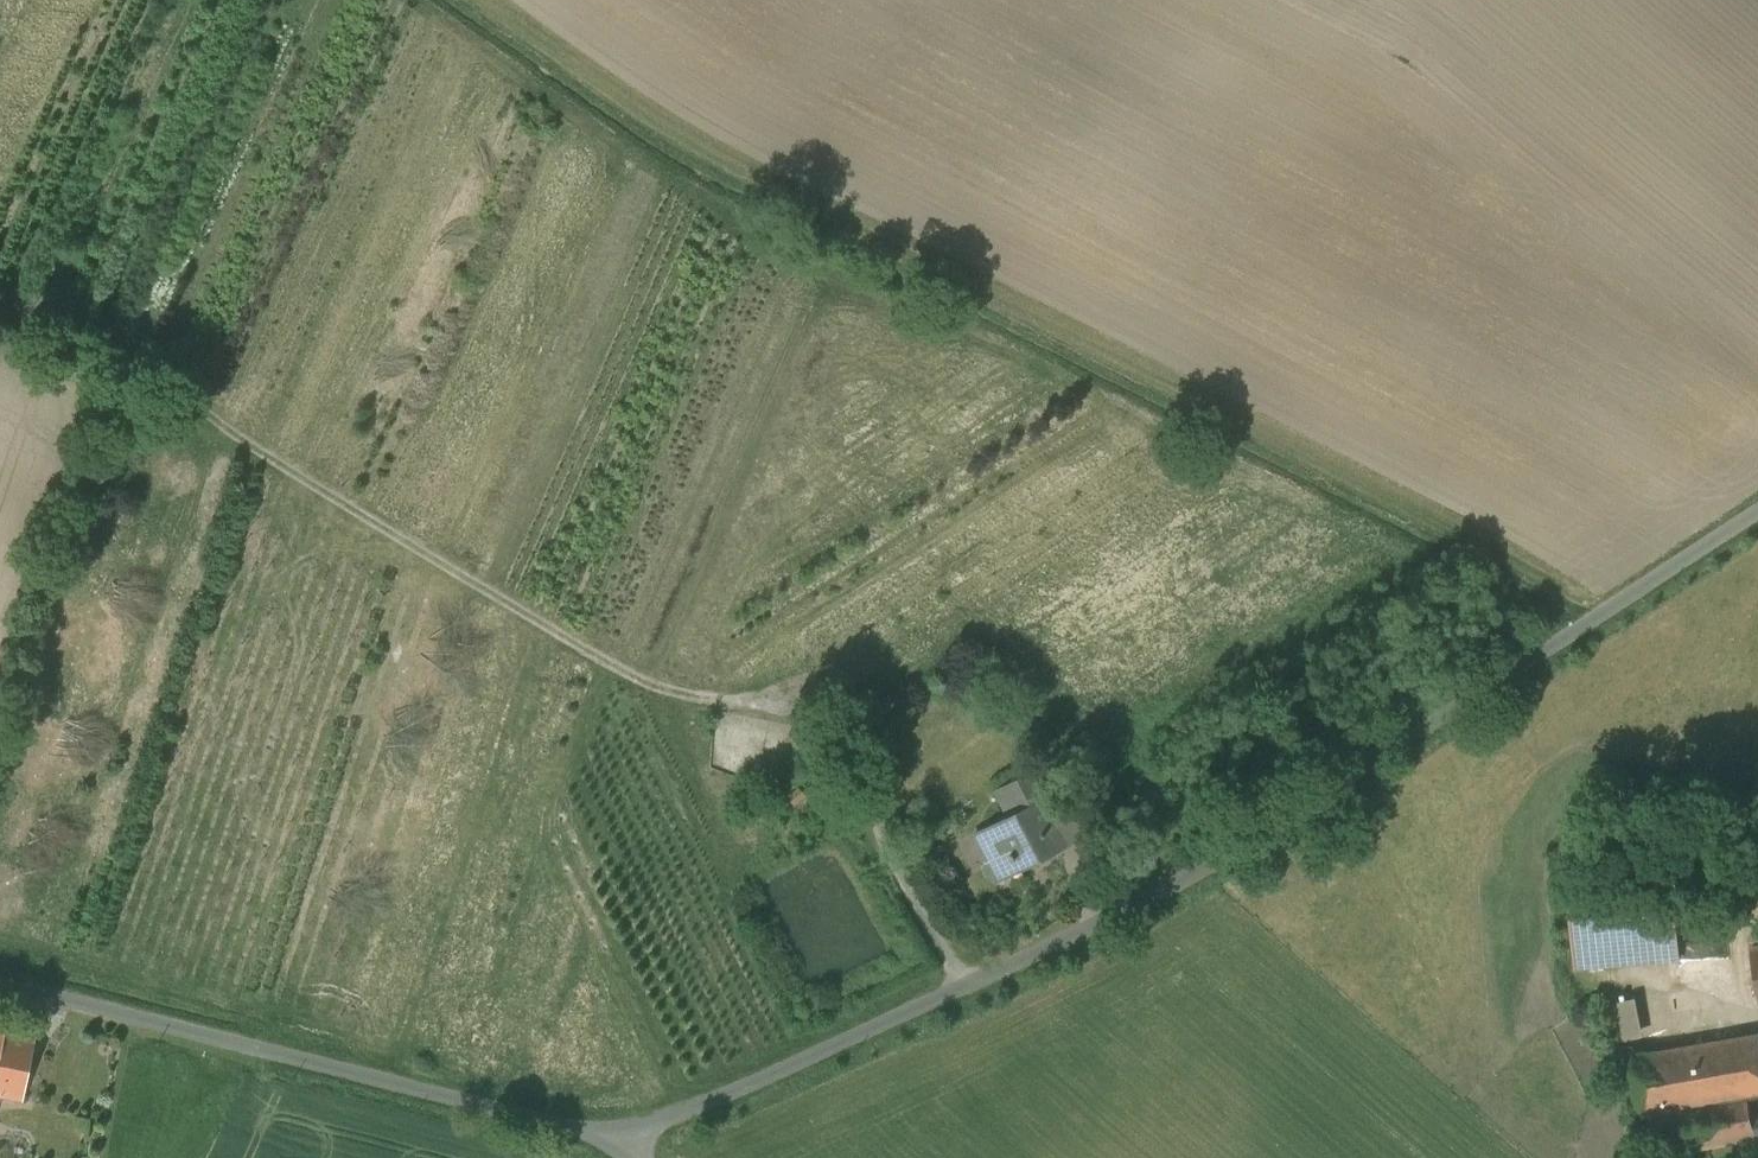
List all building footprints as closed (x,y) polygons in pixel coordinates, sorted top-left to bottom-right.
[(1045,763),(1021,776),(1034,802),(1047,806),(1063,798),(1045,763)] [(1021,776),(995,790),(1008,815),(1034,802),(1021,776)] [(1008,815),(982,829),(978,842),(986,857),(982,869),(986,877),(998,881),(1011,874),(1015,862),(1028,865),(1051,853),(1055,841),(1049,829),(1057,824),(1047,806),(1034,802),(1008,815)] [(1674,911),(1575,919),(1578,954),(1677,946),(1674,911)] [(1636,999),(1603,1007),(1611,1044),(1644,1037),(1636,999)] [(0,1032),(0,1094),(22,1098),(34,1039),(0,1032)] [(1633,1056),(1643,1116),(1682,1110),(1748,1099),(1757,1097),(1757,1033),(1633,1056)] [(1748,1099),(1682,1110),(1689,1149),(1755,1137),(1751,1116),(1748,1099)]
